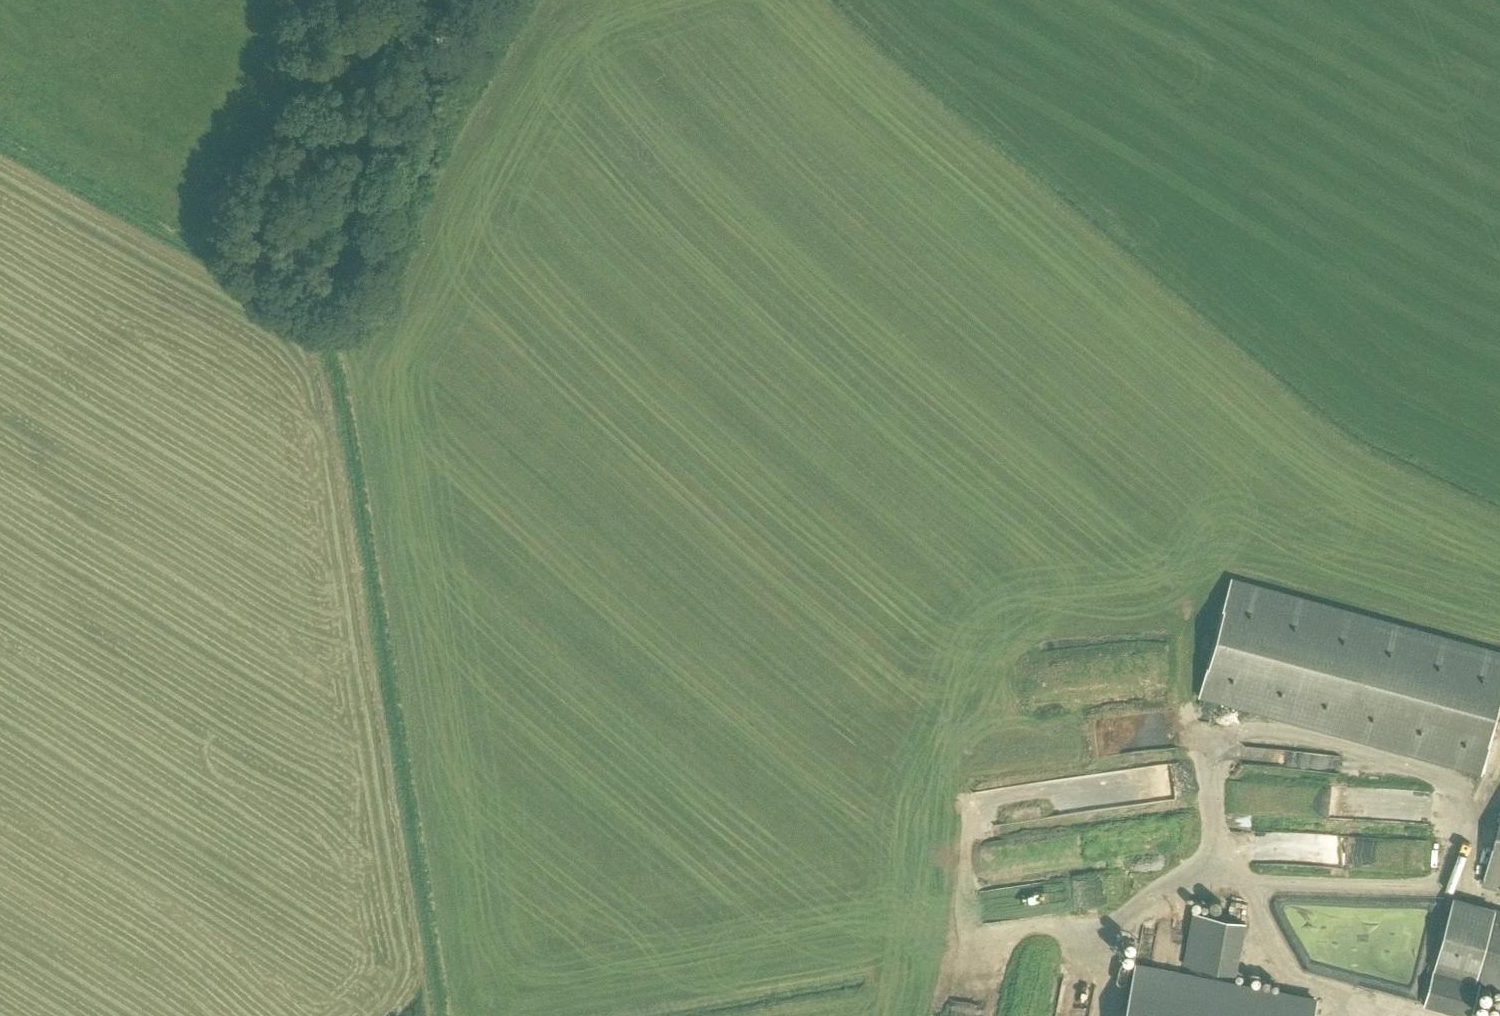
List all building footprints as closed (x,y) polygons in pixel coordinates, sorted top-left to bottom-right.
[(1499,705),(1499,650),(1231,577),(1199,697),(1481,774),(1499,705)] [(1485,886),(1499,890),(1499,831),(1485,886)] [(1429,840),(1400,840),(1400,863),(1428,863),(1429,840)] [(1494,909),(1453,896),(1434,969),(1424,1006),(1460,1015),(1486,1015),(1494,987),(1499,988),(1499,911),(1494,909)] [(1191,953),(1189,963),(1244,973),(1254,919),(1196,908),(1194,920),(1183,918),(1177,950),(1191,953)] [(1178,937),(1168,937),(1167,927),(1149,928),(1150,948),(1178,947),(1178,937)] [(1136,968),(1126,1015),(1314,1015),(1316,1001),(1297,997),(1237,986),(1237,987),(1136,968)]
